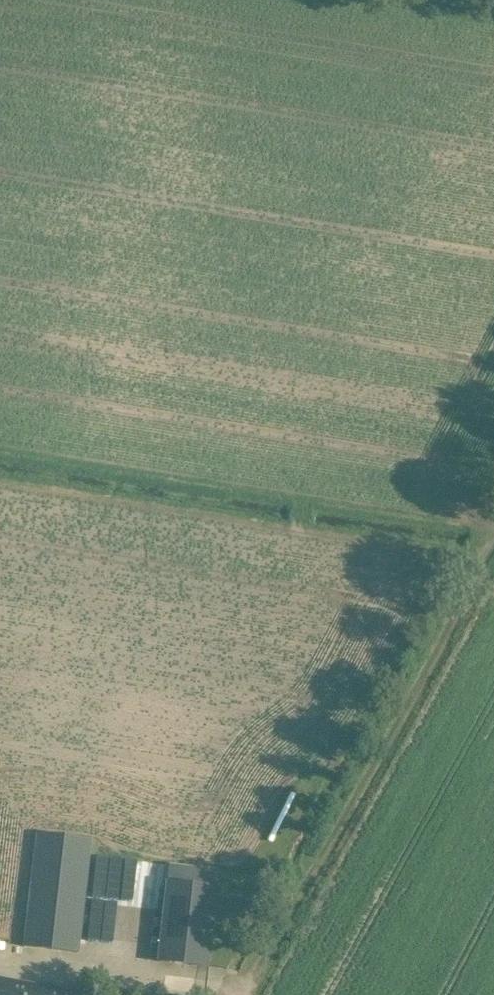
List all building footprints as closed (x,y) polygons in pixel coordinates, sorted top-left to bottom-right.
[(37,834),(24,947),(79,953),(92,840),(37,834)] [(218,871),(169,866),(158,962),(208,967),(217,888),(218,871)]
